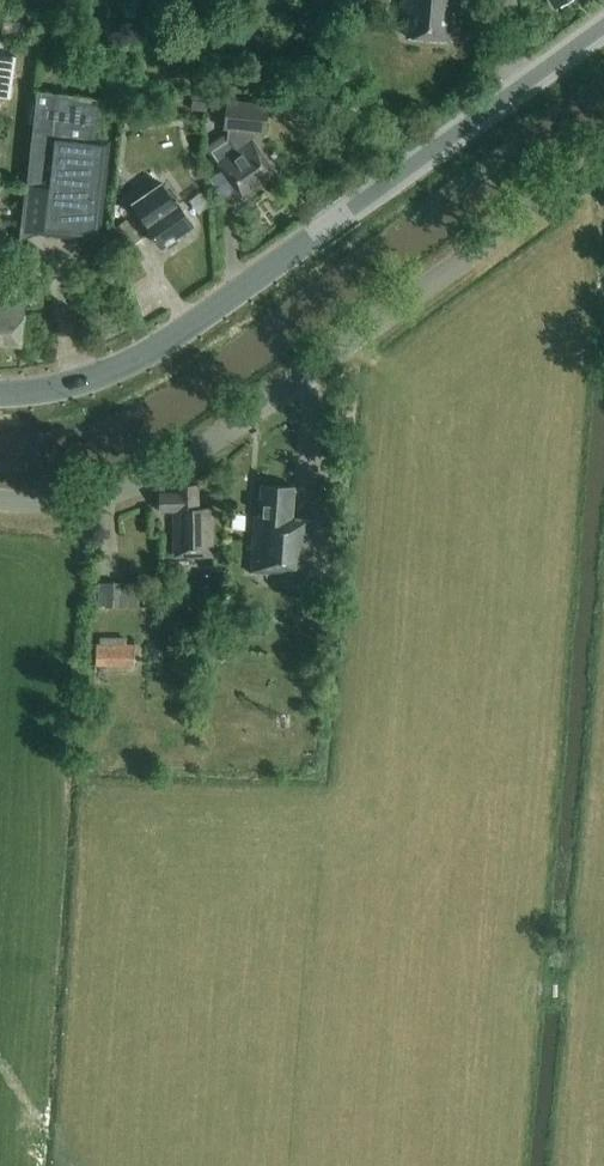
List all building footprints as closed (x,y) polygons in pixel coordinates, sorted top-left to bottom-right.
[(459,9),(460,0),(401,0),(400,11),(409,11),(407,38),(448,41),(451,8),(459,9)] [(37,92),(26,193),(20,241),(45,229),(95,235),(105,144),(95,143),(100,98),(37,92)] [(228,128),(227,140),(223,135),(207,146),(219,163),(242,198),(276,174),(253,140),(254,131),(265,132),(267,105),(226,100),(223,128),(228,128)] [(176,201),(175,202),(162,183),(132,203),(145,222),(144,223),(161,248),(165,245),(169,248),(177,243),(176,238),(193,226),(176,201)] [(126,219),(114,228),(129,249),(141,241),(126,219)] [(20,346),(25,302),(0,300),(0,344),(20,346)] [(213,557),(213,508),(199,509),(198,485),(177,486),(177,493),(160,494),(160,511),(173,511),(173,558),(213,557)] [(307,593),(309,577),(310,577),(314,520),(292,518),(295,488),(261,485),(259,516),(255,515),(250,573),(285,576),(284,591),(307,593)] [(200,574),(200,589),(215,588),(214,574),(200,574)] [(105,583),(104,608),(121,608),(121,583),(105,583)] [(139,603),(148,603),(148,591),(139,591),(139,603)] [(196,625),(210,625),(212,602),(198,601),(196,625)] [(96,644),(96,665),(133,666),(133,645),(96,644)]
